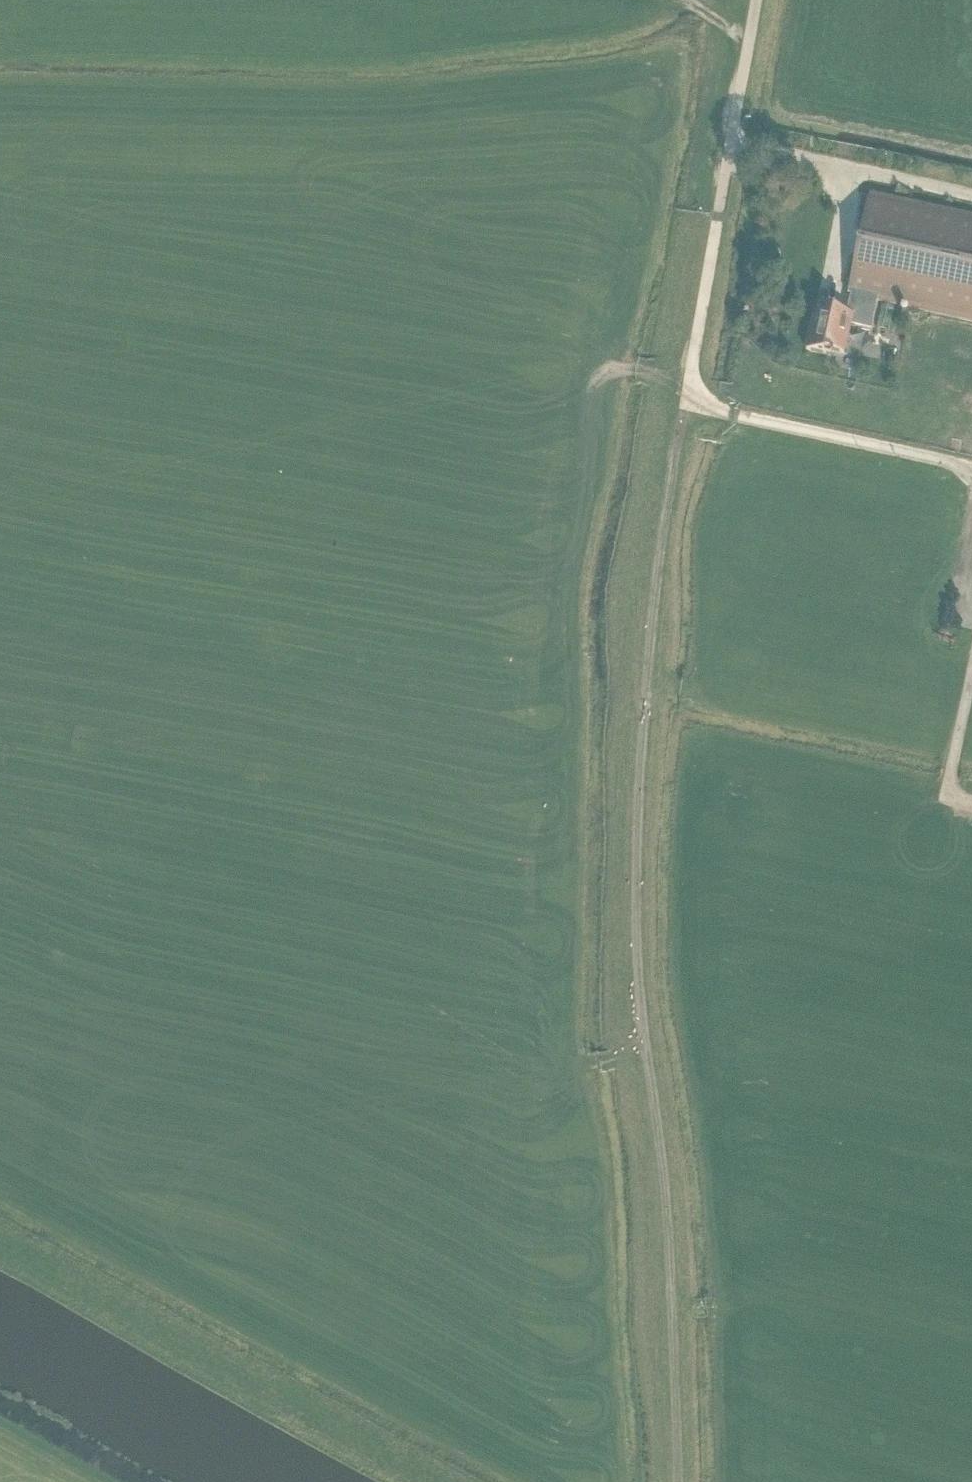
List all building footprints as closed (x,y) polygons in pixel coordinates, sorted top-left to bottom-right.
[(871,329),(878,300),(971,321),(971,216),(872,194),(849,294),(851,294),(847,313),(823,308),(822,314),(815,312),(807,350),(826,354),(827,349),(844,353),(850,325),(871,329)]
